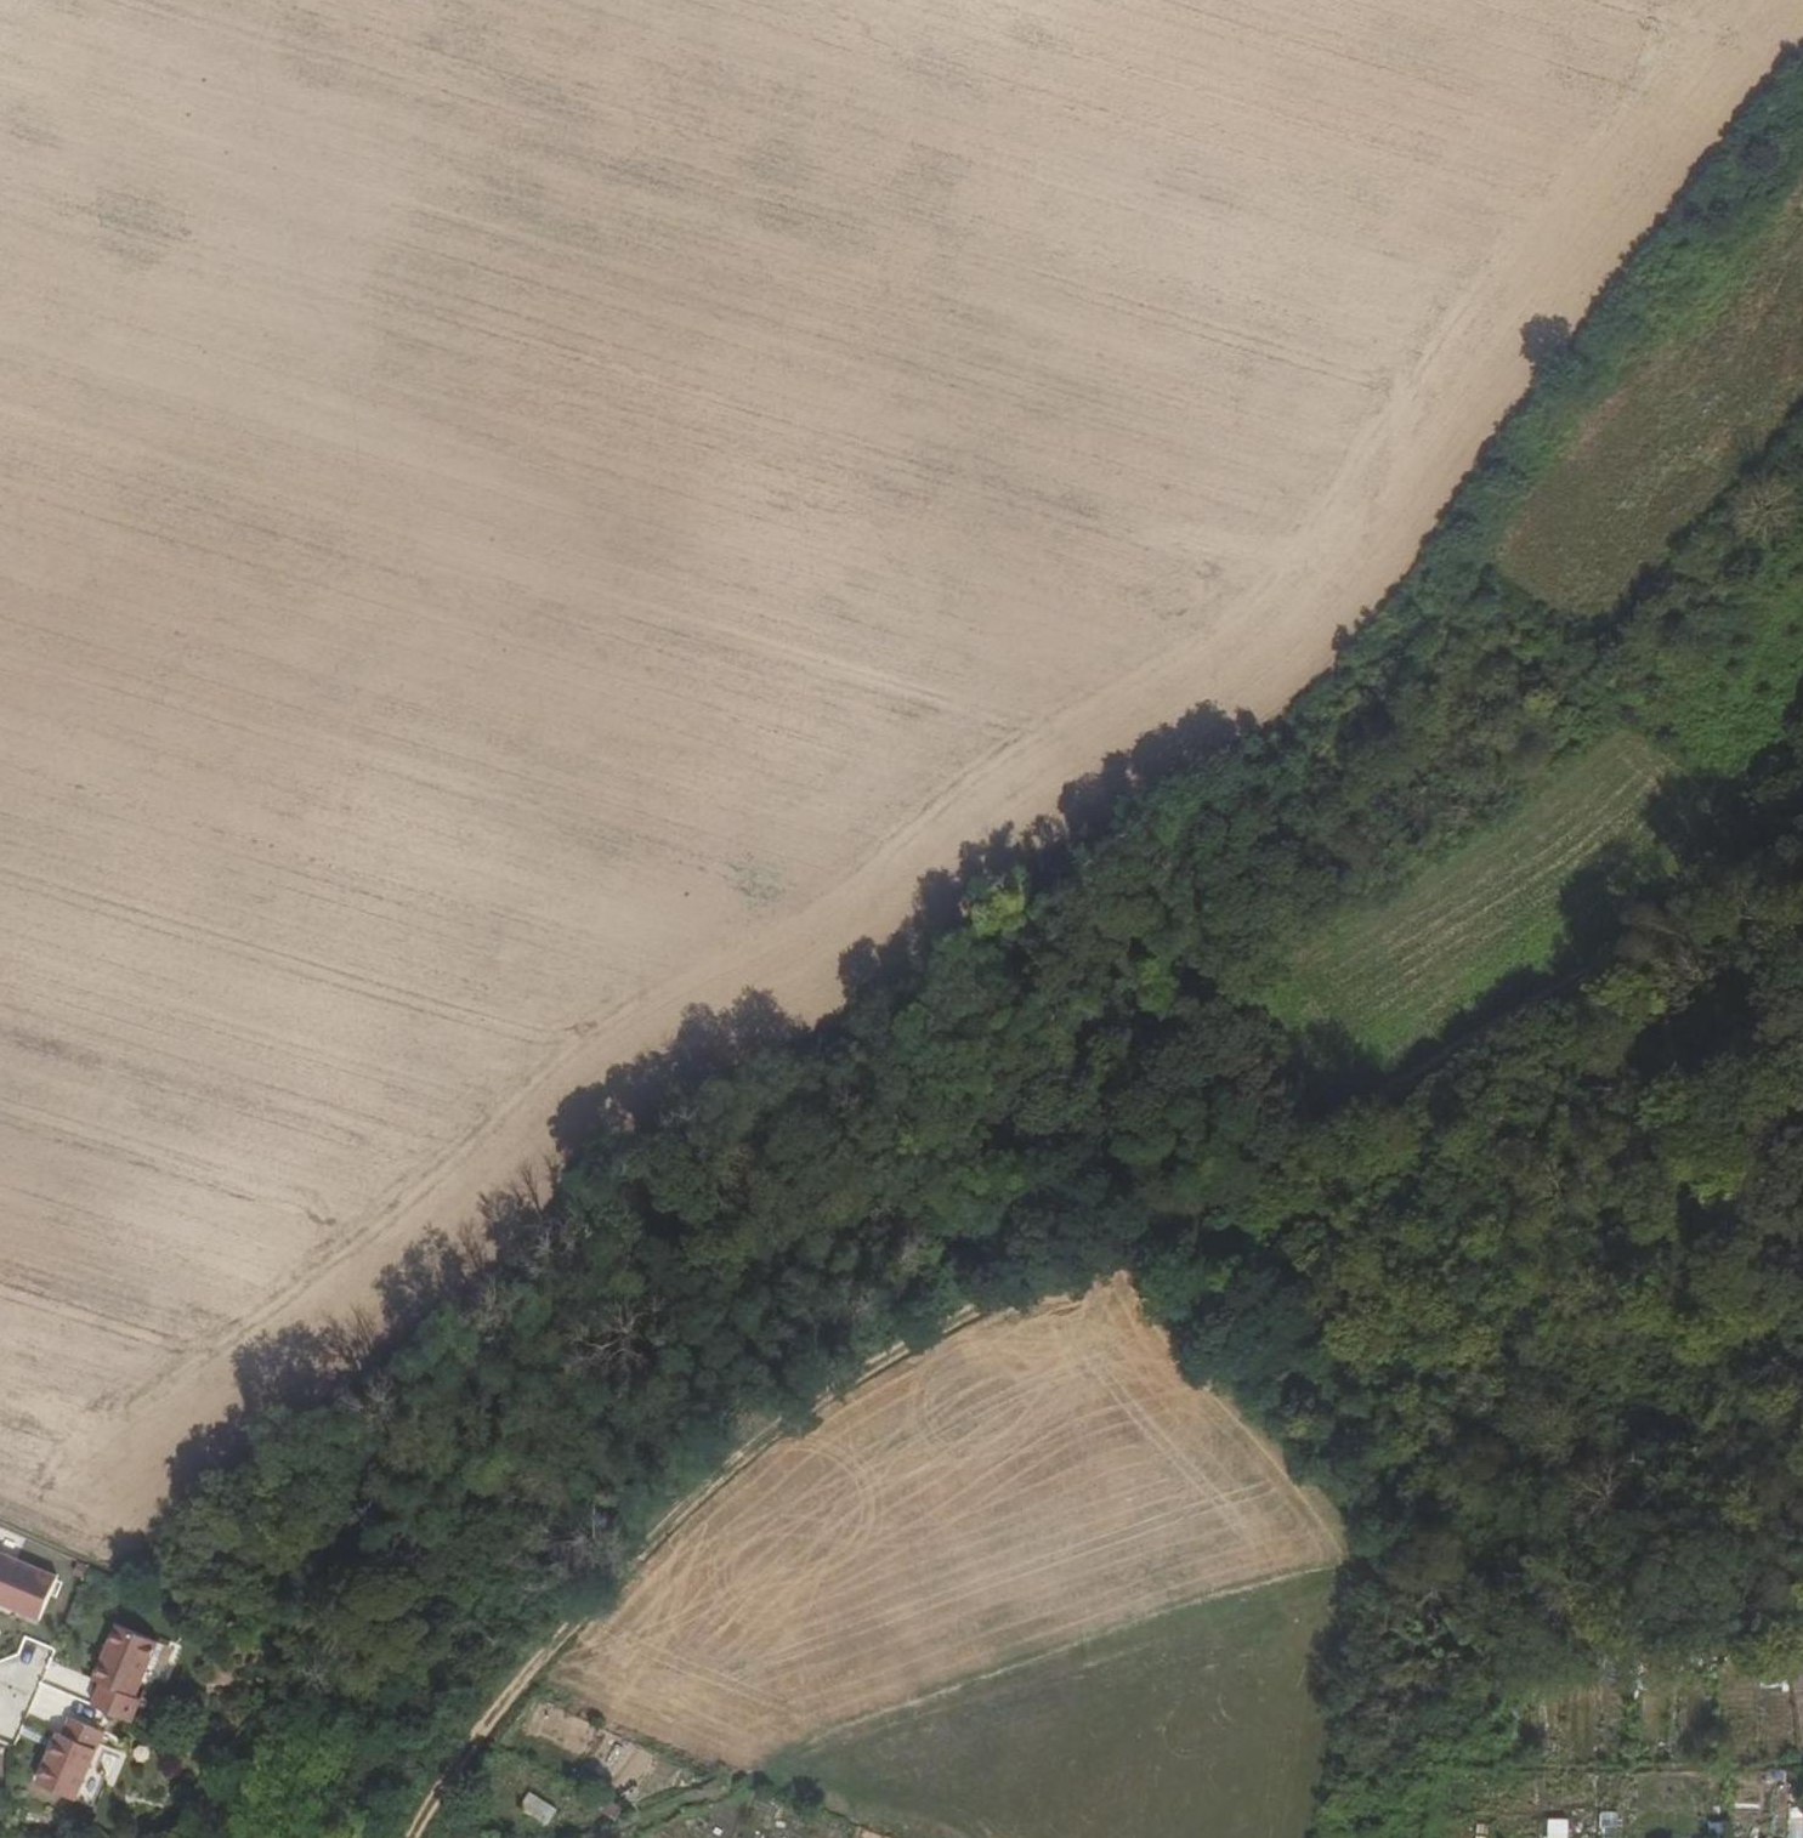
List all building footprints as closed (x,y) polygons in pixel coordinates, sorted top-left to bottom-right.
[(0,1556),(0,1608),(17,1616),(35,1572),(0,1556)] [(93,1680),(135,1694),(154,1639),(113,1624),(93,1680)] [(101,1730),(68,1717),(62,1733),(57,1732),(37,1783),(74,1799),(101,1730)] [(520,1808),(550,1824),(560,1806),(529,1790),(520,1808)] [(604,1813),(616,1818),(624,1807),(611,1799),(604,1813)] [(1569,1819),(1549,1817),(1546,1837),(1567,1837),(1569,1819)] [(1465,1831),(1441,1829),(1440,1837),(1465,1837),(1465,1831)]
